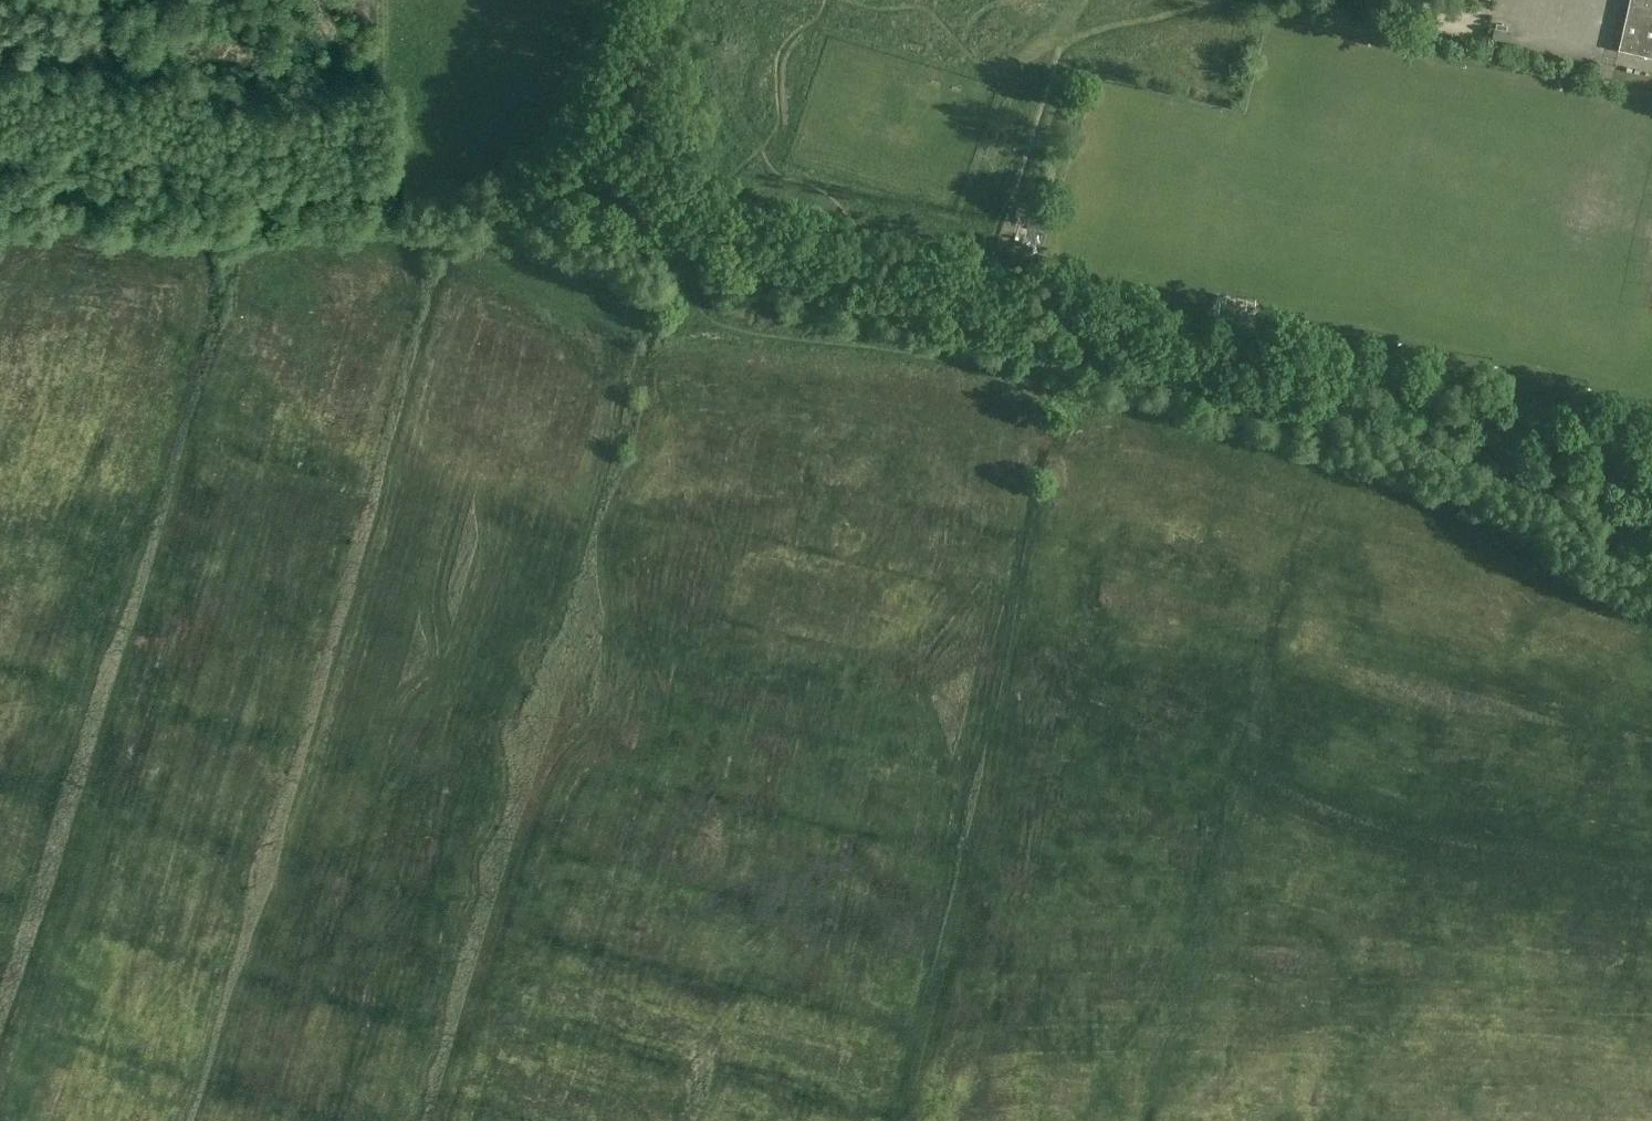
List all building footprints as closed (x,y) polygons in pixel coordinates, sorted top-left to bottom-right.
[(1610,70),(1651,79),(1651,0),(1625,0),(1610,70)]
